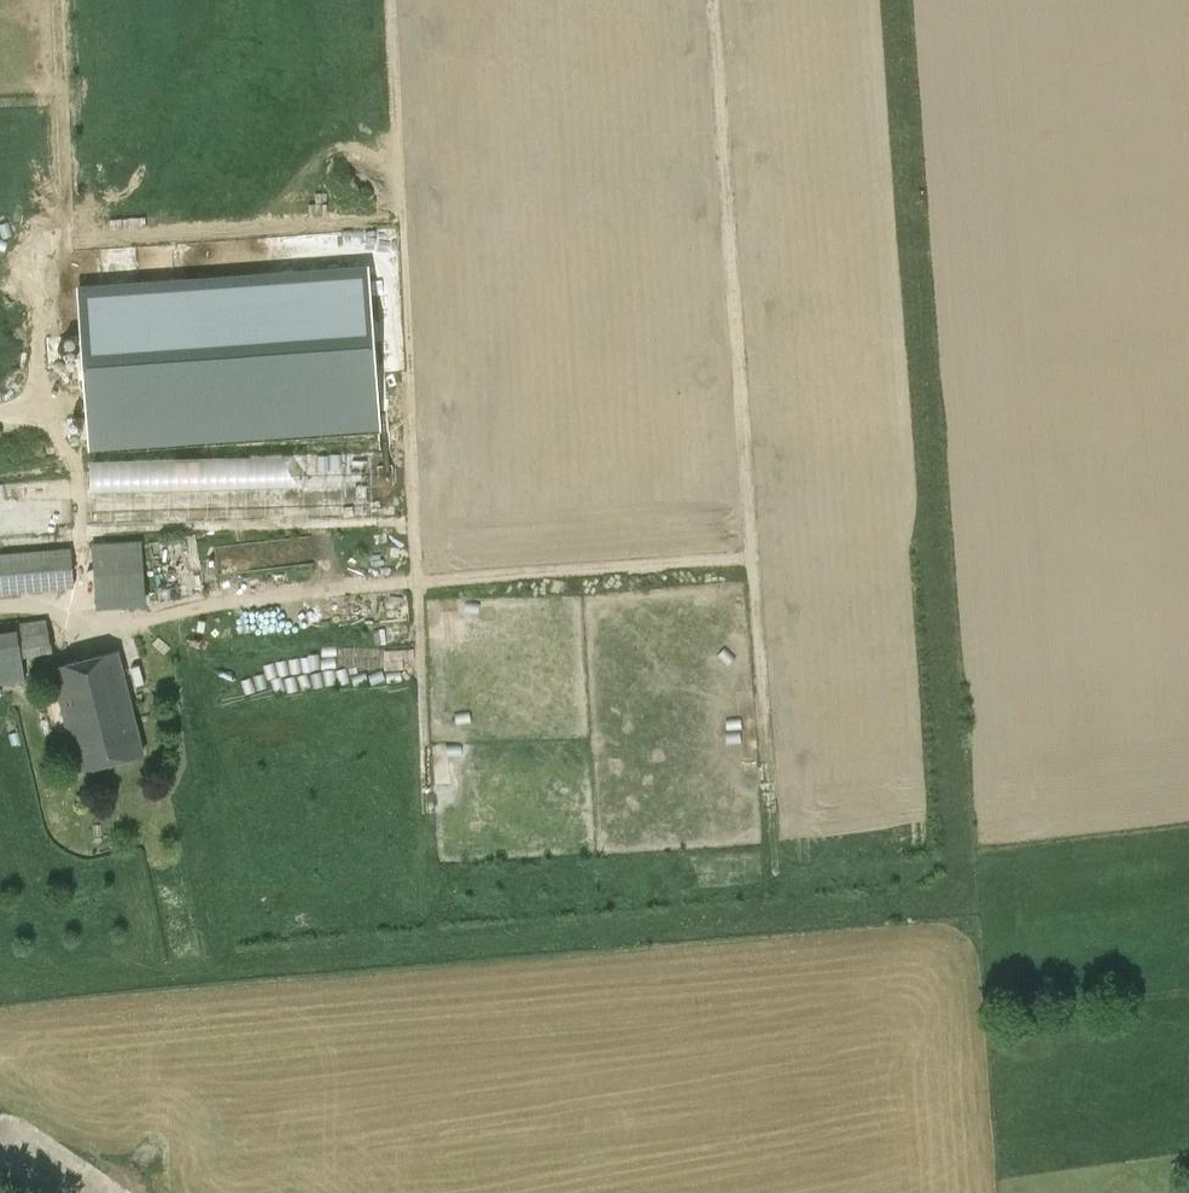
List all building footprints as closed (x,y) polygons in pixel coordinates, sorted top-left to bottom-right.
[(315,453),(92,459),(94,522),(404,512),(403,484),(316,487),(315,453)] [(144,605),(141,544),(93,546),(96,607),(144,605)] [(0,552),(0,593),(75,586),(71,545),(0,552)] [(14,630),(0,632),(0,684),(26,680),(20,656),(52,652),(46,618),(13,623),(14,630)] [(144,752),(117,650),(52,666),(79,768),(144,752)]
